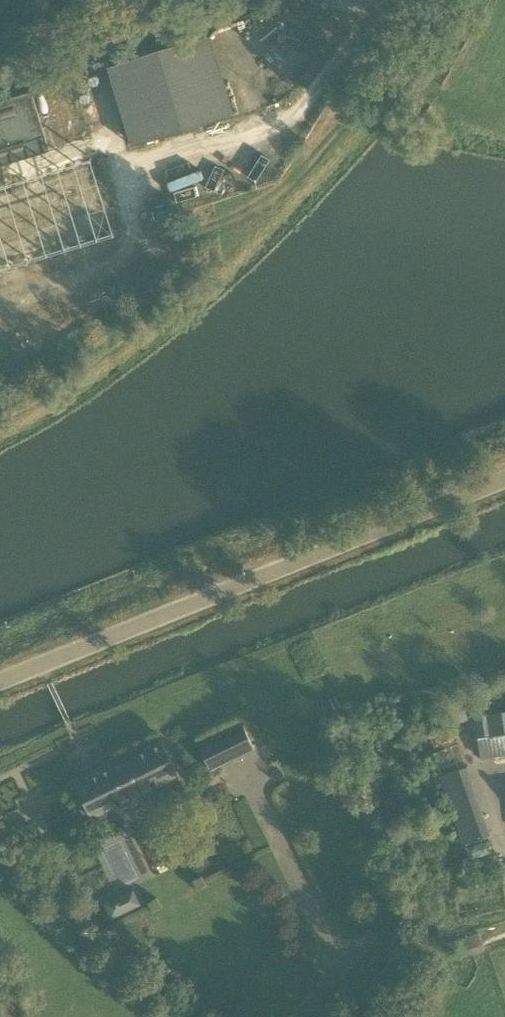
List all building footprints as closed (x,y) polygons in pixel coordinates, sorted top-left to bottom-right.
[(234,114),(228,95),(210,36),(108,67),(132,145),(234,114)] [(31,89),(0,99),(0,165),(50,150),(31,89)] [(474,717),(480,757),(494,755),(495,760),(497,763),(504,762),(504,712),(474,717)] [(243,725),(199,746),(210,770),(255,749),(243,725)] [(162,743),(76,785),(91,817),(178,775),(162,743)] [(466,767),(447,774),(469,841),(489,834),(466,767)] [(96,848),(113,885),(141,872),(124,835),(96,848)] [(115,916),(144,903),(137,887),(108,900),(115,916)]
